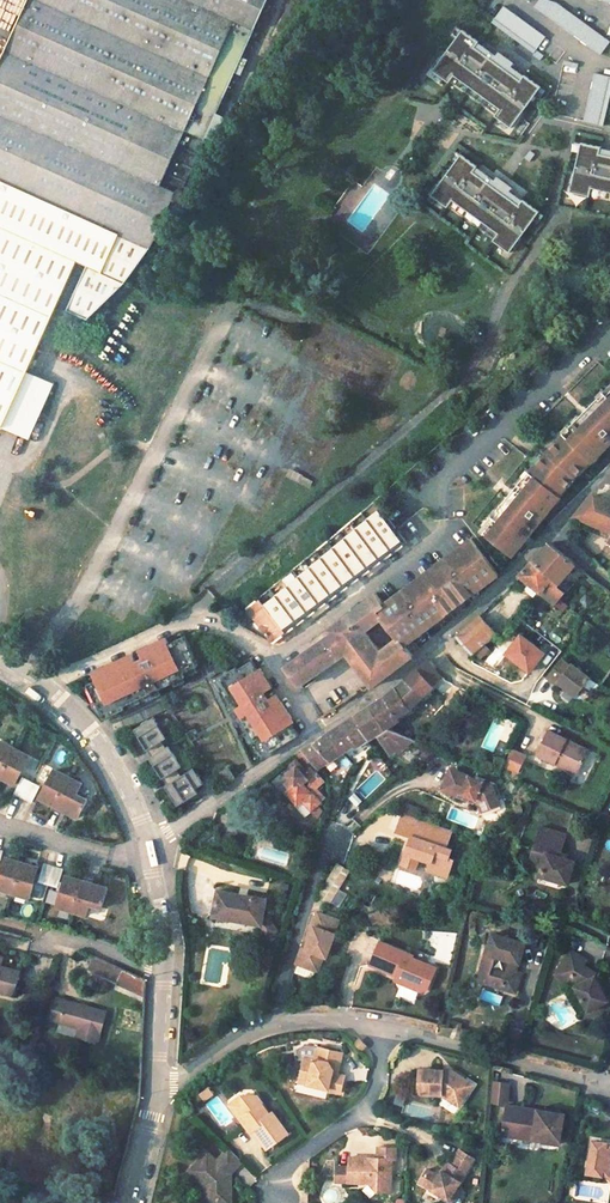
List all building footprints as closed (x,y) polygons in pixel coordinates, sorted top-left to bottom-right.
[(0,48),(0,425),(25,368),(72,255),(82,259),(75,274),(61,303),(63,304),(86,314),(147,242),(171,188),(177,190),(201,136),(178,125),(227,15),(250,25),(261,0),(21,0),(0,48)] [(554,0),(538,0),(533,6),(601,54),(609,41),(609,40),(554,0)] [(534,53),(546,36),(504,5),(491,21),(534,53)] [(250,25),(227,15),(178,125),(201,136),(250,25)] [(537,86),(461,28),(434,67),(512,127),(537,86)] [(583,120),(603,125),(609,94),(609,75),(594,71),(583,120)] [(571,188),(609,198),(609,147),(581,141),(571,188)] [(540,210),(460,154),(433,195),(508,249),(540,210)] [(344,220),(383,173),(377,168),(362,184),(353,182),(330,211),(344,220)] [(112,337),(120,341),(127,324),(119,320),(112,337)] [(129,346),(137,328),(129,325),(121,342),(129,346)] [(25,368),(0,425),(25,436),(50,379),(25,368)] [(602,403),(599,400),(587,412),(588,413),(582,419),(581,418),(568,429),(570,432),(564,438),(566,439),(560,444),(558,442),(546,454),(534,467),(537,470),(531,476),(530,475),(525,480),(523,478),(512,491),(513,492),(507,499),(506,497),(495,510),(498,512),(492,518),(493,519),(482,533),(508,555),(519,541),(524,535),(526,537),(554,504),(552,502),(557,496),(555,495),(560,490),(563,492),(572,480),(584,469),(582,467),(588,461),(589,462),(594,458),(596,460),(609,446),(609,395),(602,403)] [(294,472),(292,477),(310,485),(313,480),(294,472)] [(600,488),(592,492),(574,515),(609,530),(609,492),(600,488)] [(272,640),(284,631),(300,620),(317,607),(357,577),(375,564),(406,540),(384,512),(375,501),(371,497),(338,526),(254,596),(243,605),(272,640)] [(493,574),(468,539),(381,603),(376,607),(381,613),(396,633),(403,642),(485,581),(493,574)] [(557,584),(576,563),(550,542),(519,574),(558,606),(563,600),(560,598),(566,592),(557,584)] [(321,636),(288,662),(286,665),(301,683),(315,673),(344,649),(362,672),(403,642),(396,633),(378,646),(367,631),(373,626),(369,621),(381,613),(376,607),(381,603),(373,592),(357,603),(353,606),(326,626),(327,627),(329,630),(321,636)] [(563,600),(558,606),(564,611),(569,605),(563,600)] [(480,614),(456,635),(471,653),(495,632),(480,614)] [(530,672),(547,651),(520,629),(503,651),(530,672)] [(132,651),(96,667),(100,675),(87,682),(103,716),(123,708),(121,704),(151,691),(148,686),(156,683),(158,687),(184,675),(182,670),(198,663),(185,633),(168,641),(166,636),(139,647),(142,655),(136,658),(132,651)] [(411,652),(403,642),(362,672),(370,684),(379,677),(411,652)] [(565,658),(551,677),(560,683),(562,680),(579,693),(592,676),(574,662),(573,663),(565,658)] [(370,705),(383,725),(411,707),(420,698),(443,677),(429,659),(418,667),(392,691),(370,705)] [(234,666),(216,677),(225,693),(223,694),(233,710),(236,708),(240,714),(236,717),(251,741),(258,737),(266,752),(296,736),(286,720),(289,719),(274,694),(267,699),(263,692),(270,687),(259,669),(256,671),(249,660),(236,668),(234,666)] [(153,705),(137,711),(140,719),(156,713),(153,705)] [(370,705),(354,716),(367,735),(376,730),(390,754),(394,751),(411,737),(396,730),(391,728),(383,725),(370,705)] [(166,736),(153,715),(137,725),(142,732),(138,735),(151,755),(149,756),(162,777),(163,776),(167,782),(164,784),(174,798),(181,794),(184,799),(198,790),(195,785),(202,781),(193,766),(180,774),(177,767),(182,764),(168,743),(165,746),(161,739),(166,736)] [(354,716),(327,734),(341,752),(367,735),(354,716)] [(555,759),(577,770),(587,750),(547,729),(535,753),(553,762),(555,759)] [(327,734),(296,754),(307,767),(313,762),(318,768),(341,752),(327,734)] [(411,737),(394,751),(409,759),(424,742),(411,737)] [(0,743),(0,774),(13,750),(0,743)] [(505,769),(520,773),(526,753),(511,748),(505,769)] [(13,750),(0,774),(0,779),(14,787),(21,773),(19,772),(27,757),(13,750)] [(379,756),(372,763),(377,767),(346,798),(357,810),(395,772),(379,756)] [(291,787),(287,792),(298,804),(303,799),(313,810),(318,817),(323,810),(317,804),(325,797),(317,787),(323,782),(317,775),(311,767),(307,770),(300,762),(296,759),(290,765),(293,768),(287,773),(291,778),(286,782),(291,787)] [(553,762),(575,773),(577,770),(555,759),(553,762)] [(229,765),(218,771),(226,783),(236,776),(229,765)] [(495,787),(454,770),(445,790),(464,799),(465,795),(481,802),(484,810),(501,803),(495,787)] [(69,778),(55,771),(47,786),(45,785),(38,798),(53,807),(69,778)] [(82,785),(69,778),(53,807),(51,810),(60,815),(63,811),(77,819),(87,802),(76,796),(82,785)] [(30,784),(22,779),(13,796),(22,800),(30,784)] [(39,789),(30,784),(22,800),(31,804),(39,789)] [(465,795),(464,799),(479,805),(481,802),(465,795)] [(298,804),(295,806),(306,817),(313,810),(303,799),(298,804)] [(501,803),(484,810),(485,814),(503,806),(501,803)] [(425,821),(403,813),(397,831),(411,836),(416,838),(413,846),(409,844),(402,864),(415,869),(419,858),(431,862),(428,870),(447,876),(453,859),(448,858),(443,856),(446,847),(436,844),(443,827),(425,821)] [(452,831),(443,827),(436,844),(446,847),(452,831)] [(546,854),(542,868),(539,876),(568,885),(576,862),(561,857),(567,836),(541,827),(534,850),(546,854)] [(451,849),(446,847),(443,856),(448,858),(451,849)] [(534,850),(529,864),(542,868),(546,854),(534,850)] [(6,858),(1,874),(0,874),(0,890),(11,893),(20,863),(6,858)] [(35,868),(20,863),(11,893),(28,899),(32,884),(30,883),(35,868)] [(337,864),(319,895),(338,907),(347,893),(338,888),(348,870),(337,864)] [(53,867),(43,865),(39,882),(48,885),(53,867)] [(63,870),(53,867),(48,885),(58,888),(63,870)] [(301,871),(295,868),(291,878),(298,881),(301,871)] [(81,881),(66,876),(61,892),(59,892),(54,906),(71,912),(81,881)] [(93,880),(82,877),(81,881),(71,912),(85,916),(89,905),(100,909),(106,889),(91,885),(93,880)] [(264,901),(216,894),(211,921),(254,928),(265,940),(279,931),(269,918),(262,919),(264,901)] [(337,922),(316,914),(311,928),(312,929),(303,951),(300,950),(295,966),(296,966),(314,973),(316,974),(322,959),(325,959),(333,936),(332,935),(337,922)] [(509,972),(511,964),(517,966),(523,944),(490,935),(479,973),(501,980),(499,989),(514,994),(519,975),(514,974),(509,972)] [(412,957),(380,941),(371,960),(380,965),(378,968),(395,976),(395,975),(401,978),(398,983),(420,993),(425,991),(435,971),(411,959),(412,957)] [(572,985),(586,1011),(606,1000),(593,976),(581,967),(583,964),(586,959),(570,948),(554,972),(572,985)] [(581,967),(593,976),(595,972),(583,964),(581,967)] [(0,966),(0,992),(15,996),(22,972),(3,967),(0,966)] [(314,973),(296,966),(292,975),(311,982),(314,973)] [(147,980),(126,972),(121,983),(146,996),(147,980)] [(501,980),(479,973),(476,982),(499,989),(501,980)] [(104,1013),(54,998),(47,1022),(57,1025),(58,1020),(77,1026),(76,1030),(73,1039),(95,1045),(104,1013)] [(77,1026),(58,1020),(57,1025),(76,1030),(77,1026)] [(332,1069),(333,1065),(339,1062),(342,1048),(318,1042),(315,1055),(305,1053),(302,1066),(314,1069),(311,1081),(329,1085),(328,1086),(340,1089),(344,1073),(332,1069)] [(421,1090),(443,1092),(444,1093),(462,1105),(470,1091),(462,1086),(468,1076),(457,1069),(454,1074),(446,1073),(446,1066),(423,1064),(421,1090)] [(446,1073),(454,1074),(457,1069),(451,1065),(446,1073)] [(302,1066),(299,1078),(311,1081),(314,1069),(302,1066)] [(462,1086),(470,1091),(476,1082),(468,1076),(462,1086)] [(493,1079),(490,1102),(507,1104),(511,1082),(493,1079)] [(201,1102),(215,1094),(210,1086),(196,1094),(201,1102)] [(402,1105),(406,1096),(396,1093),(393,1102),(402,1105)] [(244,1096),(234,1104),(238,1110),(244,1105),(244,1096)] [(252,1118),(257,1124),(256,1128),(269,1145),(288,1131),(273,1110),(270,1112),(259,1096),(244,1096),(244,1105),(238,1110),(247,1122),(252,1118)] [(524,1105),(508,1102),(502,1132),(518,1135),(519,1131),(543,1136),(543,1140),(557,1142),(563,1113),(534,1107),(533,1109),(523,1108),(524,1105)] [(247,1122),(253,1130),(256,1128),(257,1124),(252,1118),(247,1122)] [(543,1136),(519,1131),(518,1135),(543,1140),(543,1136)] [(603,1141),(603,1143),(592,1142),(587,1170),(608,1174),(608,1176),(609,1178),(609,1142),(603,1141)] [(352,1153),(351,1182),(371,1182),(377,1189),(390,1177),(391,1156),(394,1156),(395,1145),(378,1144),(377,1159),(371,1154),(352,1153)] [(206,1184),(212,1190),(212,1202),(229,1202),(231,1202),(231,1181),(226,1181),(226,1176),(242,1159),(229,1146),(216,1158),(207,1149),(189,1168),(206,1184)] [(419,1179),(447,1198),(455,1187),(475,1158),(461,1148),(451,1162),(447,1159),(440,1170),(430,1163),(419,1179)] [(377,1189),(390,1189),(390,1177),(377,1189)] [(453,1202),(460,1192),(455,1187),(447,1198),(453,1202)]
